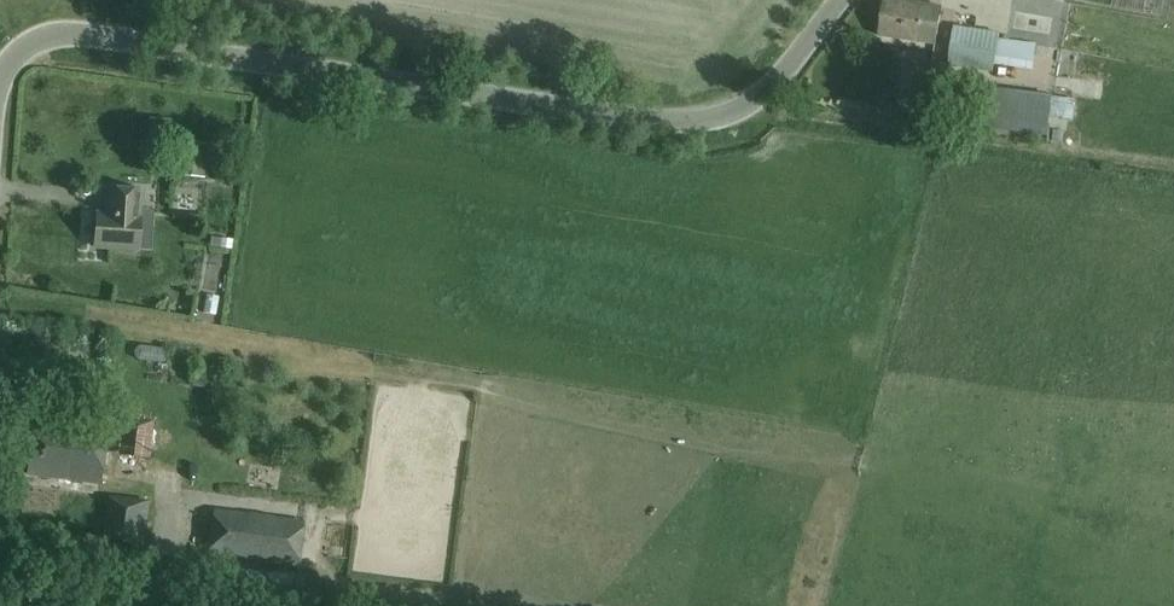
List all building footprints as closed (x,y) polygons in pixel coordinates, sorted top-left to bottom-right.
[(936,45),(941,7),(889,0),(885,0),(880,37),(936,45)] [(1037,44),(1000,39),(1001,33),(954,26),(948,66),(994,73),(996,65),(1033,70),(1037,44)] [(1103,77),(1105,56),(1080,53),(1077,75),(1103,77)] [(926,96),(929,75),(903,72),(900,92),(926,96)] [(970,126),(1048,137),(1051,117),(1065,118),(1068,98),(975,86),(970,126)] [(922,103),(900,100),(899,112),(920,114),(922,103)] [(179,142),(176,176),(205,178),(206,166),(212,166),(213,151),(218,151),(218,147),(207,146),(207,144),(179,142)] [(96,248),(139,251),(143,193),(109,191),(107,217),(98,216),(96,248)] [(123,418),(123,453),(152,453),(151,418),(123,418)] [(101,483),(107,431),(34,422),(30,474),(101,483)] [(110,497),(105,542),(141,547),(147,501),(110,497)] [(305,521),(214,509),(208,556),(299,568),(305,521)]
